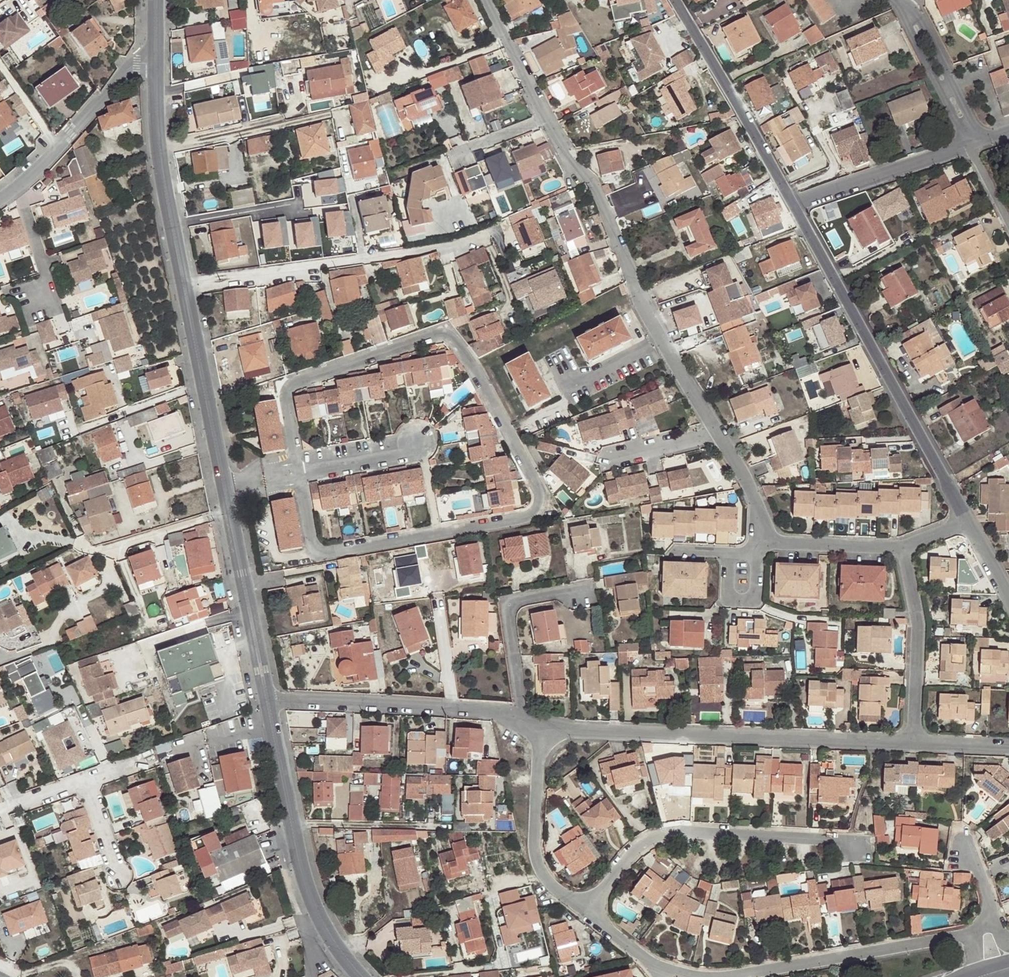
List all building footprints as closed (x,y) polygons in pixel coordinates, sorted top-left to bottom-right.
[(194,7),(201,6),(205,5),(206,9),(224,6),(223,0),(193,0),(194,7)] [(283,3),(283,0),(259,0),(261,11),(273,10),(272,5),(283,3)] [(323,10),(338,6),(337,0),(321,0),(323,10)] [(467,0),(446,0),(448,4),(444,7),(458,32),(478,21),(467,0)] [(527,11),(541,4),(539,0),(506,0),(515,14),(519,12),(525,9),(527,11)] [(638,3),(639,8),(641,20),(649,18),(648,13),(656,11),(654,0),(645,0),(645,2),(638,3)] [(676,14),(667,0),(660,0),(670,17),(673,16),(676,14)] [(824,22),(837,13),(828,0),(808,0),(824,22)] [(972,3),(970,0),(935,0),(940,13),(954,6),(956,10),(972,3)] [(126,1),(113,7),(116,14),(129,8),(126,1)] [(786,29),(797,22),(786,3),(765,16),(781,41),(790,36),(786,29)] [(954,6),(940,13),(941,16),(956,10),(954,6)] [(227,13),(229,21),(247,18),(247,10),(227,13)] [(579,22),(573,13),(560,15),(561,20),(552,23),(554,28),(556,28),(579,22)] [(678,17),(676,14),(673,16),(670,17),(675,24),(680,21),(678,17)] [(4,47),(19,36),(18,34),(27,28),(19,16),(14,19),(9,22),(8,21),(0,27),(0,42),(4,47)] [(723,28),(728,37),(731,36),(740,52),(761,41),(748,16),(723,28)] [(247,18),(229,21),(230,31),(247,27),(247,25),(247,18)] [(651,18),(649,18),(641,20),(643,26),(652,24),(651,18)] [(573,33),(583,29),(582,27),(579,22),(556,28),(559,36),(561,36),(565,49),(577,45),(573,33)] [(801,28),(797,22),(786,29),(790,36),(801,28)] [(106,49),(88,23),(71,35),(90,61),(106,49)] [(186,28),(188,39),(213,35),(211,24),(186,28)] [(655,32),(652,24),(638,30),(640,37),(626,42),(635,60),(631,63),(641,82),(662,69),(658,62),(656,58),(663,54),(652,33),(655,32)] [(809,44),(825,36),(821,30),(816,24),(802,30),(809,44)] [(19,36),(4,47),(6,50),(31,33),(27,28),(18,34),(19,36)] [(396,28),(370,42),(374,51),(367,55),(377,74),(385,70),(380,61),(406,47),(396,28)] [(887,53),(876,28),(853,39),(851,34),(844,37),(857,66),(887,53)] [(563,49),(557,37),(555,34),(529,48),(540,68),(560,58),(566,54),(563,49)] [(188,39),(192,63),(217,59),(218,65),(230,63),(226,40),(214,42),(213,35),(188,39)] [(563,49),(565,49),(561,36),(559,36),(557,37),(563,49)] [(731,36),(728,37),(736,54),(740,52),(731,36)] [(605,42),(594,46),(605,66),(615,61),(605,42)] [(997,48),(1001,63),(1003,69),(1008,67),(1008,44),(997,48)] [(672,56),(679,69),(683,67),(687,65),(694,61),(687,48),(672,56)] [(839,69),(830,51),(816,59),(820,67),(812,71),(809,63),(790,73),(798,89),(839,69)] [(665,57),(663,54),(656,58),(658,62),(665,57)] [(478,58),(469,61),(477,81),(461,87),(470,110),(481,106),(483,112),(503,104),(484,56),(478,58)] [(560,58),(540,68),(543,74),(563,63),(560,58)] [(230,63),(232,72),(245,69),(249,68),(249,62),(230,63)] [(256,76),(243,79),(244,85),(248,84),(249,87),(253,86),(255,96),(272,93),(271,88),(278,86),(274,63),(254,68),(256,76)] [(311,94),(354,85),(349,64),(308,72),(309,82),(311,94)] [(451,69),(443,72),(446,80),(461,74),(458,66),(451,69)] [(284,80),(282,67),(276,69),(278,82),(284,80)] [(679,69),(663,78),(666,85),(660,88),(677,119),(696,109),(686,90),(688,88),(682,77),(685,76),(687,74),(683,67),(679,69)] [(57,99),(77,85),(65,68),(36,89),(48,107),(58,101),(57,99)] [(578,99),(582,107),(596,100),(599,98),(595,91),(605,86),(596,69),(586,74),(584,68),(566,77),(573,91),(578,89),(580,92),(582,98),(578,99)] [(988,74),(1003,117),(1008,115),(1008,86),(1003,69),(988,74)] [(432,89),(447,83),(446,80),(443,72),(439,73),(427,78),(431,88),(422,92),(421,89),(410,93),(410,95),(394,102),(398,112),(403,110),(405,116),(406,116),(406,117),(406,118),(407,118),(407,119),(408,119),(408,120),(409,120),(410,120),(411,120),(411,121),(411,120),(412,120),(413,120),(414,120),(415,120),(415,119),(416,119),(417,118),(417,117),(418,117),(418,116),(418,115),(418,114),(418,113),(418,112),(418,111),(438,103),(432,89)] [(682,77),(688,88),(691,87),(685,76),(682,77)] [(571,95),(574,94),(573,91),(566,77),(562,78),(571,95)] [(770,89),(764,77),(745,86),(757,109),(784,95),(779,84),(770,89)] [(80,89),(77,85),(57,99),(58,101),(48,107),(50,110),(80,89)] [(355,92),(354,85),(311,94),(312,100),(355,92)] [(577,100),(578,99),(582,98),(580,92),(578,89),(573,91),(574,94),(577,100)] [(623,98),(618,89),(599,98),(596,100),(600,109),(596,111),(603,124),(621,115),(615,102),(623,98)] [(854,106),(847,89),(837,93),(844,110),(854,106)] [(907,116),(909,121),(930,112),(921,90),(888,103),(897,126),(905,122),(902,117),(907,116)] [(371,110),(394,102),(390,92),(369,101),(371,110)] [(28,113),(17,95),(11,98),(15,105),(13,106),(20,118),(28,113)] [(216,101),(218,105),(219,105),(221,116),(214,118),(216,125),(242,118),(238,103),(237,96),(216,101)] [(218,105),(216,101),(194,106),(200,128),(216,125),(214,118),(221,116),(219,105),(218,105)] [(371,110),(369,101),(350,105),(357,136),(377,131),(371,110)] [(16,121),(4,102),(0,105),(0,131),(16,121)] [(136,121),(133,112),(130,102),(107,109),(109,116),(98,119),(103,132),(136,121)] [(438,103),(418,111),(418,112),(418,113),(418,114),(418,115),(440,107),(438,103)] [(139,110),(133,112),(136,121),(142,119),(139,110)] [(596,128),(603,124),(596,111),(590,115),(596,128)] [(787,128),(779,114),(778,115),(767,121),(775,135),(777,134),(780,133),(785,142),(782,144),(793,161),(812,150),(796,124),(787,128)] [(296,130),(300,144),(304,143),(307,157),(335,150),(332,137),(327,138),(323,124),(296,130)] [(868,156),(876,152),(868,133),(867,132),(859,135),(856,126),(831,136),(840,155),(850,151),(856,167),(870,161),(868,156)] [(742,149),(731,129),(710,142),(714,148),(703,155),(709,164),(715,160),(717,164),(742,149)] [(80,138),(76,142),(73,145),(73,146),(75,151),(90,146),(85,132),(80,138)] [(777,134),(782,144),(785,142),(780,133),(777,134)] [(257,138),(259,153),(270,151),(268,140),(272,139),(271,135),(257,138)] [(21,138),(7,147),(10,152),(24,142),(21,138)] [(250,156),(259,153),(257,138),(248,140),(250,156)] [(381,155),(376,138),(371,139),(375,157),(381,155)] [(536,142),(512,151),(517,163),(522,178),(523,181),(547,171),(536,142)] [(90,146),(75,151),(83,174),(85,179),(100,174),(90,146)] [(230,169),(227,146),(215,148),(215,151),(194,154),(196,174),(230,169)] [(363,175),(377,172),(372,152),(370,152),(369,146),(349,151),(355,179),(364,177),(363,175)] [(692,156),(688,149),(672,155),(675,161),(684,157),(686,162),(693,158),(692,156)] [(625,171),(620,150),(597,155),(603,176),(625,171)] [(503,152),(486,159),(495,183),(512,176),(514,181),(522,178),(517,163),(508,167),(503,152)] [(672,155),(672,154),(653,163),(664,185),(670,196),(676,193),(681,190),(682,193),(697,185),(692,176),(685,180),(675,161),(672,155)] [(487,186),(479,165),(464,170),(472,192),(487,186)] [(706,185),(707,186),(716,181),(726,175),(720,165),(701,175),(706,185)] [(423,194),(430,191),(433,192),(447,187),(439,166),(432,169),(431,167),(413,174),(412,181),(408,207),(413,226),(425,223),(421,209),(422,201),(423,194)] [(320,182),(312,184),(314,200),(347,195),(343,179),(336,180),(333,170),(318,174),(320,182)] [(726,177),(726,175),(716,181),(718,184),(725,198),(747,185),(739,172),(731,177),(730,175),(726,177)] [(931,181),(931,182),(934,186),(926,191),(924,188),(914,193),(931,223),(948,213),(946,210),(944,206),(971,191),(965,179),(952,186),(946,173),(931,181)] [(85,179),(83,174),(64,180),(68,192),(87,186),(85,179)] [(91,196),(95,209),(111,203),(100,174),(85,179),(87,186),(91,196)] [(47,187),(51,180),(45,177),(42,185),(47,187)] [(707,186),(711,194),(713,198),(718,195),(714,187),(718,184),(716,181),(707,186)] [(934,186),(931,182),(924,186),(924,188),(926,191),(934,186)] [(670,196),(664,185),(661,187),(667,198),(670,196)] [(901,187),(873,203),(884,222),(912,206),(901,187)] [(233,207),(255,203),(252,189),(231,193),(233,207)] [(974,195),(971,191),(944,206),(946,210),(974,195)] [(568,192),(550,199),(557,216),(575,209),(568,192)] [(90,218),(83,195),(42,208),(46,219),(53,217),(56,229),(90,218)] [(384,215),(390,214),(385,196),(360,203),(364,218),(362,219),(365,231),(377,227),(378,230),(388,227),(386,220),(384,215)] [(751,205),(764,238),(777,233),(785,230),(773,197),(751,205)] [(545,201),(540,203),(542,206),(549,226),(559,221),(557,216),(550,199),(545,201)] [(721,209),(727,220),(743,212),(737,201),(721,209)] [(530,207),(510,216),(524,251),(544,242),(531,211),(542,206),(540,203),(532,206),(530,207)] [(848,220),(854,230),(858,228),(868,246),(877,241),(879,245),(891,239),(873,207),(848,220)] [(421,209),(425,223),(430,221),(427,209),(421,209)] [(575,209),(557,216),(559,221),(568,242),(576,239),(578,246),(588,242),(575,209)] [(716,248),(700,210),(676,220),(680,230),(690,225),(698,243),(687,248),(692,258),(716,248)] [(349,211),(323,216),(327,239),(344,236),(344,237),(354,235),(349,211)] [(316,218),(310,219),(311,224),(293,227),(297,251),(321,246),(316,218)] [(280,228),(262,230),(265,253),(288,250),(285,219),(279,219),(280,228)] [(229,254),(230,258),(249,254),(247,245),(237,248),(232,222),(210,227),(216,257),(229,254)] [(25,223),(13,227),(14,230),(15,234),(3,238),(0,238),(0,261),(23,254),(21,247),(31,244),(25,223)] [(986,242),(989,240),(982,225),(955,238),(959,245),(957,246),(964,261),(975,255),(977,259),(981,268),(992,262),(987,253),(990,251),(986,242)] [(858,228),(854,230),(864,248),(868,246),(858,228)] [(109,249),(106,239),(83,246),(86,256),(87,259),(81,261),(70,265),(77,285),(95,279),(93,274),(109,269),(102,250),(109,249)] [(801,261),(792,240),(770,250),(774,259),(761,264),(766,275),(801,261)] [(491,261),(485,248),(457,260),(477,307),(492,300),(477,267),(491,261)] [(582,293),(586,304),(597,298),(592,287),(597,284),(591,268),(594,266),(588,254),(570,262),(582,293)] [(975,255),(964,261),(966,264),(977,259),(975,255)] [(401,260),(383,264),(384,269),(397,266),(404,288),(419,284),(428,281),(421,258),(402,263),(401,260)] [(715,292),(733,285),(725,265),(707,272),(715,292)] [(591,268),(597,284),(601,282),(594,266),(591,268)] [(555,267),(520,281),(526,296),(535,292),(540,306),(567,295),(555,267)] [(367,275),(364,268),(330,273),(337,306),(362,301),(359,286),(357,278),(367,275)] [(904,268),(884,279),(890,289),(888,290),(897,307),(919,294),(904,268)] [(359,286),(369,284),(367,275),(357,278),(359,286)] [(890,289),(884,279),(878,282),(893,309),(897,307),(888,290),(890,289)] [(796,280),(779,286),(782,295),(789,292),(794,305),(803,302),(806,311),(820,306),(812,283),(799,288),(796,280)] [(298,303),(293,281),(266,289),(268,312),(298,303)] [(305,281),(298,284),(303,300),(310,297),(305,281)] [(419,284),(404,288),(406,296),(421,291),(419,284)] [(733,285),(715,292),(720,306),(715,309),(721,325),(742,317),(735,301),(741,299),(735,284),(733,285)] [(1003,286),(975,300),(991,329),(1008,320),(1008,301),(1006,296),(1008,295),(1003,286)] [(251,310),(248,289),(226,292),(228,312),(251,310)] [(327,296),(325,291),(316,294),(325,324),(334,321),(334,318),(327,296)] [(720,306),(715,292),(709,294),(715,309),(720,306)] [(577,295),(581,306),(586,304),(582,293),(577,295)] [(467,314),(463,298),(445,303),(449,320),(467,314)] [(385,308),(391,307),(389,302),(376,306),(378,311),(385,308)] [(387,312),(385,308),(378,311),(379,316),(381,322),(389,319),(394,332),(410,325),(407,317),(412,315),(409,304),(387,312)] [(672,312),(678,332),(702,324),(696,304),(672,312)] [(117,308),(98,314),(101,322),(105,321),(113,342),(117,355),(137,348),(125,314),(120,316),(117,308)] [(494,313),(475,321),(483,341),(470,346),(472,349),(477,356),(480,359),(497,350),(493,337),(504,333),(501,324),(498,326),(494,313)] [(11,329),(6,314),(2,316),(0,317),(0,333),(11,329)] [(468,314),(467,314),(449,320),(455,328),(471,322),(468,314)] [(846,341),(836,316),(824,321),(821,314),(803,322),(806,329),(813,326),(823,350),(846,341)] [(416,323),(412,315),(407,317),(410,325),(416,323)] [(78,338),(89,335),(83,316),(72,320),(78,338)] [(379,316),(367,320),(370,328),(373,339),(376,346),(388,341),(385,333),(381,322),(379,316)] [(730,352),(739,375),(744,373),(743,368),(761,361),(755,343),(752,344),(742,317),(721,325),(732,352),(730,352)] [(943,366),(945,369),(956,363),(931,318),(906,332),(911,341),(904,345),(922,378),(931,373),(943,366)] [(44,343),(58,339),(52,319),(37,323),(44,343)] [(632,340),(621,319),(578,341),(590,362),(632,340)] [(108,343),(113,342),(105,321),(101,322),(108,343)] [(475,321),(471,322),(478,339),(467,343),(470,346),(483,341),(475,321)] [(324,348),(318,324),(289,331),(295,356),(305,353),(307,360),(317,357),(315,351),(324,348)] [(370,328),(362,331),(366,341),(373,339),(370,328)] [(262,343),(260,334),(241,339),(243,348),(241,349),(248,380),(272,374),(265,343),(262,343)] [(342,344),(345,356),(356,353),(352,340),(342,344)] [(0,349),(0,369),(14,365),(15,369),(32,363),(36,374),(44,372),(37,348),(29,351),(27,345),(16,349),(10,351),(8,346),(0,349)] [(62,360),(81,355),(78,345),(59,349),(62,360)] [(999,348),(991,352),(994,357),(1001,352),(999,348)] [(425,359),(429,383),(444,380),(442,371),(441,368),(449,367),(446,349),(438,351),(439,356),(433,358),(425,359)] [(1007,350),(1001,352),(994,357),(998,365),(998,366),(1008,361),(1008,354),(1007,350)] [(112,359),(118,372),(134,368),(130,354),(112,359)] [(798,377),(818,372),(816,362),(807,364),(805,354),(793,357),(798,377)] [(93,368),(105,364),(101,355),(90,359),(93,368)] [(416,386),(429,383),(425,359),(411,362),(409,355),(401,357),(401,358),(405,376),(413,374),(416,386)] [(552,398),(529,356),(508,367),(530,409),(552,398)] [(401,358),(394,360),(395,364),(381,368),(382,373),(385,391),(400,389),(397,377),(405,376),(401,358)] [(841,393),(843,401),(849,399),(856,396),(866,393),(863,386),(855,389),(853,383),(858,381),(851,364),(830,371),(833,378),(831,378),(837,395),(841,393)] [(951,380),(945,369),(943,366),(931,373),(932,376),(936,373),(943,385),(951,380)] [(168,369),(147,377),(152,391),(173,384),(168,369)] [(373,400),(386,397),(385,391),(382,373),(368,376),(367,371),(359,373),(362,389),(370,388),(373,400)] [(104,383),(108,381),(105,372),(77,381),(80,391),(88,389),(91,397),(93,406),(87,408),(84,409),(89,423),(109,416),(106,410),(120,405),(113,384),(110,385),(106,387),(104,383)] [(355,391),(362,389),(359,373),(351,374),(352,379),(339,381),(340,390),(343,405),(357,403),(355,391)] [(65,386),(26,399),(34,422),(64,412),(62,402),(69,400),(65,386)] [(345,413),(343,405),(340,390),(326,392),(325,387),(317,389),(320,406),(328,405),(330,416),(345,413)] [(762,410),(774,406),(767,387),(728,401),(736,422),(756,415),(755,412),(754,410),(757,409),(758,412),(762,410)] [(310,395),(296,398),(296,399),(297,406),(300,421),(315,418),(313,408),(320,406),(317,389),(309,390),(310,395)] [(660,389),(632,401),(640,420),(653,414),(654,416),(669,410),(660,389)] [(874,399),(871,391),(866,393),(856,396),(849,399),(853,409),(850,410),(855,425),(876,418),(869,401),(874,399)] [(93,406),(91,397),(84,399),(87,408),(93,406)] [(950,414),(960,433),(974,426),(979,435),(991,429),(975,400),(964,406),(960,398),(939,410),(944,417),(950,414)] [(286,450),(278,402),(257,406),(265,454),(286,450)] [(481,439),(498,436),(496,428),(491,429),(489,413),(488,412),(485,406),(463,410),(467,433),(479,430),(481,439)] [(777,412),(774,406),(762,410),(765,417),(777,412)] [(14,426),(7,408),(0,411),(0,431),(14,426)] [(625,413),(624,409),(614,412),(614,413),(579,424),(585,443),(602,438),(603,440),(621,435),(620,431),(630,428),(625,413)] [(632,411),(625,413),(630,428),(637,426),(632,411)] [(145,422),(142,413),(128,418),(131,427),(145,422)] [(178,413),(148,424),(155,443),(185,432),(178,413)] [(79,437),(82,447),(97,442),(105,464),(120,459),(120,452),(117,444),(111,425),(94,431),(79,437)] [(14,426),(0,431),(0,438),(16,432),(14,426)] [(974,426),(960,433),(965,442),(979,435),(974,426)] [(775,473),(804,461),(792,431),(774,439),(777,446),(770,449),(773,456),(778,454),(779,457),(770,460),(775,473)] [(473,463),(484,461),(497,459),(494,445),(499,444),(498,436),(481,439),(482,447),(470,449),(473,463)] [(770,449),(777,446),(774,439),(767,441),(770,449)] [(540,441),(537,449),(555,454),(558,446),(540,441)] [(863,469),(863,453),(862,450),(862,449),(852,450),(852,448),(844,448),(838,449),(837,444),(821,445),(822,468),(830,467),(838,467),(839,470),(863,469)] [(45,450),(37,452),(42,464),(56,459),(51,448),(45,450)] [(871,453),(863,453),(863,469),(864,473),(872,472),(872,469),(889,468),(889,472),(901,471),(900,456),(888,457),(887,448),(870,449),(870,450),(871,453)] [(34,474),(26,456),(0,466),(0,487),(1,490),(11,486),(10,483),(34,474)] [(550,470),(577,493),(592,476),(579,465),(578,467),(572,462),(565,456),(563,456),(550,470)] [(497,459),(484,461),(486,477),(495,475),(497,484),(519,480),(517,471),(510,472),(508,457),(497,459)] [(44,469),(50,480),(64,475),(57,462),(44,467),(44,469)] [(413,496),(426,493),(422,468),(408,471),(407,465),(399,467),(402,485),(411,484),(413,496)] [(383,501),(404,497),(402,485),(399,467),(391,468),(392,474),(378,476),(383,501)] [(117,474),(120,480),(124,478),(135,475),(132,468),(117,474)] [(668,472),(658,474),(661,488),(671,486),(672,492),(693,488),(689,470),(677,473),(668,474),(668,472)] [(156,509),(144,472),(135,475),(124,478),(136,515),(156,509)] [(84,492),(108,484),(105,474),(85,481),(82,473),(72,476),(75,484),(67,487),(70,496),(84,492)] [(368,503),(383,501),(378,476),(364,479),(363,473),(354,475),(358,493),(367,492),(368,503)] [(660,488),(649,490),(646,473),(617,479),(618,487),(606,489),(609,502),(650,494),(652,505),(663,503),(661,488),(660,488)] [(36,479),(34,474),(10,483),(11,486),(13,489),(36,479)] [(351,495),(358,493),(354,475),(347,476),(348,481),(334,484),(339,509),(353,506),(351,495)] [(486,477),(488,486),(497,484),(495,475),(486,477)] [(497,484),(488,486),(493,509),(494,509),(513,505),(516,505),(514,489),(520,488),(519,480),(497,484)] [(1006,485),(1000,485),(1000,480),(990,480),(990,485),(990,505),(990,522),(997,522),(1008,522),(1008,485),(1006,485)] [(325,512),(339,509),(334,484),(321,487),(320,481),(311,483),(315,501),(323,499),(325,512)] [(70,496),(68,497),(71,505),(88,499),(89,502),(84,504),(88,516),(78,519),(77,519),(85,536),(86,535),(95,532),(94,528),(104,526),(105,529),(116,526),(107,498),(112,496),(108,484),(84,492),(70,496)] [(891,516),(899,516),(899,512),(899,510),(900,490),(900,486),(896,486),(896,489),(896,491),(879,491),(879,494),(879,512),(891,512),(891,516)] [(524,503),(520,488),(514,489),(516,505),(524,503)] [(916,490),(900,490),(899,510),(912,510),(912,513),(921,513),(921,510),(930,510),(929,493),(921,493),(921,490),(916,490)] [(870,517),(879,517),(879,515),(879,512),(879,494),(858,493),(858,495),(857,514),(870,514),(870,517)] [(816,496),(816,494),(796,494),(795,516),(807,516),(808,514),(816,514),(816,496)] [(848,518),(857,518),(857,517),(857,514),(858,495),(837,495),(837,496),(836,515),(849,516),(848,518)] [(828,520),(836,520),(836,518),(836,515),(837,496),(816,496),(816,514),(816,516),(816,517),(828,517),(828,520)] [(295,499),(274,503),(283,551),(304,547),(295,499)] [(513,505),(494,509),(494,513),(513,510),(515,510),(513,505)] [(645,506),(642,507),(642,514),(653,513),(652,505),(645,506)] [(739,509),(718,508),(718,511),(717,529),(729,530),(729,532),(738,533),(739,509)] [(709,534),(717,534),(717,532),(717,529),(718,511),(696,510),(696,513),(696,531),(709,531),(709,534)] [(688,536),(695,536),(696,534),(696,531),(696,513),(675,512),(675,515),(675,533),(688,533),(688,536)] [(666,538),(675,538),(675,536),(675,533),(675,515),(654,514),(653,534),(666,534),(666,538)] [(997,522),(997,532),(1008,532),(1008,522),(997,522)] [(185,545),(192,577),(214,573),(208,540),(210,540),(207,525),(195,528),(196,532),(183,535),(185,545)] [(588,545),(589,549),(602,547),(599,529),(590,531),(589,526),(572,529),(575,547),(588,545)] [(16,554),(3,529),(0,531),(0,561),(16,554)] [(168,537),(170,548),(185,545),(183,535),(182,532),(175,534),(168,537)] [(526,555),(527,560),(550,556),(547,534),(501,541),(504,561),(513,559),(522,557),(522,555),(526,555)] [(485,573),(483,565),(480,544),(458,548),(463,577),(485,573)] [(152,551),(140,555),(130,558),(139,586),(161,579),(155,563),(152,551)] [(367,596),(360,556),(342,559),(343,567),(340,568),(343,586),(346,599),(367,596)] [(89,558),(67,569),(76,587),(98,576),(89,558)] [(414,579),(411,558),(380,563),(384,584),(414,579)] [(958,569),(958,560),(932,559),(931,582),(946,583),(946,579),(957,579),(957,586),(965,587),(966,569),(958,569)] [(71,584),(60,564),(50,569),(50,570),(52,573),(44,577),(43,573),(42,573),(32,578),(36,586),(27,590),(36,608),(46,603),(45,601),(42,597),(52,592),(59,588),(60,589),(71,584)] [(686,594),(687,565),(665,564),(664,593),(686,594)] [(709,566),(687,565),(686,594),(708,594),(709,566)] [(799,594),(800,566),(778,565),(776,594),(799,594)] [(799,594),(821,595),(822,567),(800,566),(799,594)] [(863,597),(864,569),(842,568),(841,596),(863,597)] [(886,570),(864,569),(863,597),(885,598),(886,570)] [(649,583),(648,572),(606,577),(607,588),(615,587),(618,587),(620,603),(622,613),(640,611),(638,592),(637,585),(649,583)] [(163,585),(161,579),(139,586),(141,592),(163,585)] [(638,592),(650,591),(649,583),(637,585),(638,592)] [(300,614),(302,624),(323,621),(322,613),(325,612),(321,585),(307,587),(307,585),(293,587),(295,598),(301,597),(302,606),(303,614),(300,614)] [(293,587),(288,588),(291,607),(302,606),(301,597),(295,598),(293,587)] [(190,624),(209,617),(207,609),(204,610),(200,612),(196,601),(200,600),(196,589),(167,600),(174,621),(188,616),(190,624)] [(42,597),(45,601),(54,596),(52,592),(42,597)] [(138,611),(133,598),(124,603),(129,615),(138,611)] [(0,605),(0,607),(3,613),(16,607),(12,600),(0,605)] [(979,621),(979,624),(979,626),(987,626),(987,608),(979,608),(980,601),(952,601),(952,624),(968,624),(967,623),(967,620),(979,621)] [(475,633),(475,636),(488,637),(489,603),(465,602),(464,633),(475,633)] [(11,628),(12,631),(24,624),(16,607),(3,613),(0,607),(0,634),(11,628)] [(418,608),(405,613),(399,615),(396,616),(409,648),(421,643),(430,639),(418,608)] [(884,618),(896,619),(896,610),(885,609),(884,618)] [(558,625),(556,611),(533,615),(538,644),(567,640),(564,624),(558,625)] [(71,639),(99,627),(94,616),(66,628),(71,639)] [(749,640),(749,643),(749,644),(765,645),(766,622),(739,621),(739,627),(731,627),(730,644),(739,644),(738,642),(738,639),(749,640)] [(693,643),(705,643),(705,623),(673,622),(671,646),(684,647),(684,640),(694,640),(693,643)] [(837,659),(838,632),(827,632),(827,624),(809,623),(810,631),(815,631),(814,645),(817,645),(816,658),(837,659)] [(880,650),(892,650),(893,629),(859,627),(858,652),(871,652),(871,647),(880,647),(880,650)] [(368,660),(376,659),(373,643),(356,645),(354,631),(333,634),(335,649),(340,648),(342,664),(341,665),(341,667),(340,669),(340,672),(342,673),(343,676),(345,677),(346,677),(348,678),(351,677),(355,677),(360,676),(361,682),(371,681),(368,660)] [(225,678),(210,636),(159,654),(172,695),(225,678)] [(797,640),(798,666),(807,666),(805,639),(797,640)] [(572,653),(574,653),(584,653),(584,640),(571,641),(572,653)] [(500,651),(500,641),(491,641),(491,651),(500,651)] [(424,649),(421,643),(409,648),(411,654),(424,649)] [(942,660),(943,660),(947,661),(946,672),(943,672),(941,671),(940,679),(958,681),(958,673),(965,673),(966,646),(943,644),(942,660)] [(57,662),(64,659),(58,646),(51,648),(57,662)] [(293,647),(294,655),(306,654),(305,646),(293,647)] [(408,657),(404,648),(394,652),(398,661),(408,657)] [(1008,675),(1008,677),(1008,659),(1008,652),(982,651),(981,674),(997,676),(997,675),(997,671),(1008,672),(1008,675)] [(628,666),(628,652),(619,652),(620,666),(628,666)] [(552,654),(535,654),(535,664),(541,664),(541,678),(545,677),(545,681),(545,693),(567,692),(566,663),(561,663),(553,663),(552,654)] [(561,654),(552,654),(553,663),(561,663),(561,654)] [(99,655),(79,662),(92,697),(116,689),(110,674),(105,676),(99,655)] [(30,657),(16,662),(21,674),(40,714),(57,707),(47,686),(44,688),(30,657)] [(716,677),(715,657),(702,657),(699,658),(702,699),(711,698),(711,703),(725,702),(723,677),(716,677)] [(677,658),(676,667),(689,667),(689,658),(677,658)] [(379,680),(376,659),(368,660),(371,681),(379,680)] [(611,710),(621,711),(620,682),(610,682),(610,668),(601,668),(601,661),(588,662),(589,668),(582,668),(582,679),(585,679),(586,694),(593,694),(597,694),(597,692),(601,691),(602,695),(611,695),(611,699),(611,710)] [(16,662),(5,666),(11,679),(21,674),(16,662)] [(764,692),(786,692),(785,671),(766,671),(766,664),(745,664),(745,671),(752,671),(753,688),(746,689),(746,699),(765,699),(764,696),(764,692)] [(634,704),(647,704),(647,695),(657,695),(657,698),(674,697),(673,681),(670,681),(670,676),(665,677),(665,670),(656,671),(656,677),(649,677),(649,670),(632,670),(634,704)] [(882,700),(885,700),(885,687),(890,687),(890,679),(871,678),(871,685),(861,685),(860,714),(881,714),(881,704),(882,700)] [(836,702),(836,706),(844,707),(845,690),(836,690),(837,683),(810,682),(809,705),(824,706),(824,702),(836,702)] [(991,704),(991,690),(983,690),(982,703),(991,704)] [(597,694),(593,694),(594,699),(611,699),(611,695),(602,695),(601,691),(597,692),(597,694)] [(967,716),(967,719),(967,721),(975,722),(976,703),(968,703),(968,697),(940,696),(940,719),(955,719),(955,718),(955,716),(967,716)] [(116,698),(87,709),(93,722),(105,717),(112,737),(132,730),(131,727),(130,723),(141,719),(142,723),(152,719),(145,698),(119,708),(116,698)] [(990,714),(991,704),(982,703),(982,714),(990,714)] [(17,707),(21,719),(28,717),(24,705),(17,707)] [(329,734),(348,734),(349,719),(329,718),(329,734)] [(54,730),(49,719),(33,726),(36,733),(43,730),(61,768),(84,758),(79,746),(67,751),(62,740),(73,735),(68,723),(54,730)] [(130,723),(131,727),(142,723),(141,719),(130,723)] [(363,727),(363,753),(363,754),(385,755),(385,737),(389,737),(389,728),(363,727)] [(469,750),(469,754),(484,755),(485,731),(458,729),(457,749),(469,750)] [(447,745),(447,732),(438,732),(438,737),(428,736),(428,742),(410,742),(409,765),(439,765),(439,757),(447,757),(447,745)] [(27,733),(0,745),(0,767),(6,764),(2,757),(10,754),(13,761),(26,756),(35,752),(27,733)] [(329,734),(328,748),(348,749),(348,734),(329,734)] [(108,745),(111,753),(126,748),(123,739),(108,745)] [(221,766),(212,768),(216,788),(217,797),(227,795),(238,793),(252,790),(245,753),(219,758),(221,766)] [(638,768),(641,767),(637,753),(628,756),(627,753),(615,757),(616,761),(601,765),(604,776),(608,776),(609,782),(615,781),(616,785),(641,779),(638,768)] [(2,757),(6,764),(13,761),(10,754),(2,757)] [(662,762),(648,766),(653,783),(669,779),(670,780),(674,779),(673,786),(685,787),(686,773),(694,773),(694,765),(695,756),(685,755),(685,760),(673,759),(662,762)] [(26,756),(13,761),(14,764),(27,759),(26,756)] [(325,764),(324,773),(340,773),(351,774),(355,774),(355,766),(355,756),(322,756),(321,764),(325,764)] [(616,761),(615,757),(600,761),(601,765),(616,761)] [(181,766),(170,769),(177,792),(188,788),(190,792),(201,788),(198,779),(196,779),(192,769),(195,768),(191,758),(180,762),(181,766)] [(715,794),(715,798),(724,798),(726,759),(718,759),(718,766),(694,765),(694,773),(693,793),(715,794)] [(773,775),(774,760),(766,760),(766,759),(758,759),(757,767),(735,766),(734,792),(754,793),(754,799),(764,799),(766,774),(773,775)] [(503,768),(501,761),(483,760),(482,776),(497,777),(505,777),(503,768)] [(781,761),(774,760),(773,775),(772,785),(784,786),(784,793),(802,794),(804,766),(781,765),(781,761)] [(919,766),(919,763),(909,763),(909,766),(885,765),(884,792),(896,793),(896,786),(899,786),(908,786),(918,787),(919,766)] [(822,765),(812,764),(811,794),(820,795),(820,803),(847,804),(847,796),(850,796),(850,787),(855,787),(856,779),(844,779),(844,777),(839,777),(839,778),(835,778),(835,771),(827,770),(827,778),(821,778),(822,765)] [(919,766),(918,787),(925,787),(939,787),(955,788),(956,764),(944,764),(943,767),(919,766)] [(999,801),(1006,793),(1008,794),(1008,779),(1007,778),(1008,776),(1008,774),(1000,766),(975,765),(975,771),(975,775),(977,779),(979,782),(978,784),(999,801)] [(645,766),(641,767),(638,768),(641,779),(648,777),(645,766)] [(324,773),(308,773),(299,772),(300,781),(315,781),(316,803),(344,802),(343,784),(351,784),(351,774),(340,773),(324,773)] [(368,774),(365,774),(365,785),(378,786),(378,774),(368,774)] [(400,810),(400,793),(385,793),(385,775),(383,775),(382,810),(400,810)] [(400,793),(401,775),(397,775),(385,775),(385,793),(400,793)] [(497,777),(482,776),(481,776),(481,793),(465,792),(464,817),(468,817),(485,817),(485,820),(494,820),(495,793),(497,793),(497,777)] [(409,777),(408,799),(425,799),(425,794),(421,794),(421,790),(428,791),(428,786),(428,778),(409,777)] [(453,778),(428,778),(428,786),(437,786),(437,795),(453,795),(453,778)] [(642,783),(641,779),(616,785),(618,790),(642,783)] [(653,783),(654,788),(670,783),(670,780),(669,779),(653,783)] [(143,810),(147,823),(165,817),(159,799),(163,798),(157,781),(130,790),(138,812),(143,810)] [(997,804),(999,801),(978,784),(976,787),(997,804)] [(772,785),(772,793),(784,793),(784,786),(772,785)] [(428,791),(428,795),(437,795),(437,786),(428,786),(428,791)] [(907,795),(908,786),(899,786),(898,795),(907,795)] [(216,788),(199,792),(205,820),(221,814),(217,797),(216,788)] [(364,803),(365,793),(350,793),(350,807),(364,807),(364,805),(364,803)] [(811,794),(810,802),(820,803),(820,795),(811,794)] [(622,818),(608,799),(592,811),(586,802),(576,809),(594,832),(612,818),(614,821),(615,823),(622,818)] [(994,817),(1000,823),(997,825),(1004,834),(1008,831),(1008,806),(1006,808),(997,815),(994,817)] [(350,822),(364,822),(364,807),(350,807),(350,822)] [(74,821),(88,817),(87,813),(66,821),(70,834),(78,831),(74,821)] [(456,822),(456,815),(447,814),(447,822),(456,822)] [(874,816),(876,832),(877,836),(885,835),(887,833),(885,817),(874,816)] [(92,827),(88,817),(74,821),(78,831),(70,834),(69,834),(75,852),(75,853),(78,863),(98,856),(93,842),(91,837),(88,829),(92,827)] [(147,831),(151,842),(157,859),(178,852),(165,817),(147,823),(135,828),(138,834),(142,833),(147,831)] [(916,819),(906,818),(897,817),(897,828),(898,828),(897,846),(901,846),(921,848),(920,850),(920,851),(921,852),(921,853),(922,853),(924,854),(937,855),(939,829),(915,827),(916,819)] [(612,818),(594,832),(595,835),(614,821),(612,818)] [(222,850),(219,843),(207,848),(203,839),(191,844),(210,887),(222,882),(226,891),(271,871),(255,836),(251,838),(247,829),(224,839),(228,847),(222,850)] [(382,842),(381,829),(372,830),(374,843),(382,842)] [(417,830),(407,830),(386,830),(381,829),(382,842),(420,842),(417,831),(417,830)] [(597,859),(582,837),(578,839),(572,830),(562,836),(568,845),(560,851),(569,865),(567,866),(573,875),(597,859)] [(146,844),(151,842),(147,831),(142,833),(146,844)] [(370,843),(368,831),(356,833),(357,843),(347,844),(347,839),(338,840),(342,876),(367,873),(364,843),(370,843)] [(464,832),(456,831),(449,831),(454,851),(440,855),(444,866),(450,864),(452,875),(469,870),(467,863),(465,857),(469,856),(471,862),(481,859),(477,844),(468,847),(466,840),(463,841),(464,832)] [(207,848),(219,843),(215,834),(203,839),(207,848)] [(602,856),(585,835),(582,837),(597,859),(602,856)] [(18,869),(26,866),(17,842),(0,848),(0,880),(9,877),(8,873),(6,869),(16,865),(18,869)] [(418,885),(414,850),(394,852),(398,887),(418,885)] [(667,857),(660,852),(655,858),(661,864),(667,857)] [(73,865),(78,863),(75,853),(69,855),(73,865)] [(450,864),(444,866),(447,880),(470,874),(469,870),(452,875),(450,864)] [(8,873),(18,869),(16,865),(6,869),(8,873)] [(67,878),(71,890),(77,888),(83,907),(95,903),(104,900),(93,869),(67,878)] [(152,876),(157,892),(161,890),(162,895),(165,901),(183,894),(177,876),(172,878),(169,870),(152,876)] [(672,901),(684,887),(680,884),(671,876),(666,883),(651,870),(647,876),(643,882),(634,893),(641,899),(643,895),(657,905),(665,895),(672,901)] [(925,871),(922,871),(919,907),(929,907),(929,903),(953,906),(953,898),(953,896),(960,897),(961,888),(947,887),(948,882),(943,881),(944,873),(925,871)] [(685,885),(692,877),(688,874),(680,884),(684,887),(685,885)] [(969,886),(970,875),(954,874),(953,885),(969,886)] [(883,903),(901,900),(898,879),(866,883),(865,876),(854,878),(858,903),(872,901),(873,909),(884,907),(883,903)] [(837,908),(858,905),(858,903),(854,878),(832,881),(834,895),(829,896),(828,884),(817,886),(820,906),(828,905),(829,914),(837,912),(837,908)] [(711,891),(712,884),(702,880),(700,887),(711,891)] [(807,895),(782,899),(784,915),(785,918),(785,921),(803,918),(810,917),(811,921),(811,923),(822,921),(820,906),(817,886),(816,881),(808,882),(810,901),(808,901),(807,895)] [(687,933),(700,936),(703,925),(704,919),(698,918),(691,916),(693,912),(698,913),(701,904),(687,897),(692,892),(685,885),(684,887),(672,901),(664,912),(668,913),(668,916),(676,920),(689,926),(687,933)] [(77,888),(71,890),(78,909),(83,907),(77,888)] [(204,902),(218,897),(215,888),(201,893),(204,902)] [(538,910),(536,901),(519,904),(519,900),(518,898),(520,898),(518,890),(500,893),(508,925),(500,927),(505,946),(517,943),(515,934),(514,929),(531,925),(530,921),(540,918),(538,910)] [(244,916),(245,919),(258,913),(249,892),(222,904),(231,925),(238,922),(237,919),(244,916)] [(654,909),(657,905),(643,895),(641,899),(654,909)] [(781,895),(743,901),(746,918),(757,916),(757,922),(772,920),(771,917),(784,915),(782,899),(781,895)] [(957,898),(953,898),(953,906),(929,903),(929,907),(956,910),(957,898)] [(40,901),(3,915),(10,936),(47,923),(40,901)] [(487,948),(473,901),(458,905),(463,923),(456,924),(459,934),(464,932),(470,953),(487,948)] [(704,919),(708,902),(706,901),(705,905),(703,905),(698,918),(704,919)] [(718,904),(708,902),(704,919),(715,921),(714,927),(712,935),(733,940),(738,918),(716,913),(718,904)] [(201,931),(202,933),(213,928),(212,926),(219,923),(213,908),(180,922),(187,939),(197,935),(196,932),(201,931)] [(921,914),(910,915),(912,931),(923,931),(921,914)] [(715,921),(704,919),(703,925),(714,927),(715,921)] [(674,926),(687,933),(689,926),(676,920),(674,926)] [(561,958),(572,955),(579,953),(573,930),(569,931),(567,922),(553,926),(561,958)] [(515,934),(532,930),(531,925),(514,929),(515,934)] [(422,951),(422,955),(433,954),(430,928),(414,930),(414,927),(397,929),(400,950),(402,950),(403,953),(422,951)] [(732,944),(733,940),(712,935),(711,939),(732,944)] [(261,938),(237,945),(240,954),(228,958),(233,974),(255,968),(258,976),(272,973),(261,938)] [(89,959),(94,976),(105,976),(144,967),(144,965),(153,963),(148,945),(139,947),(139,946),(89,959)] [(573,961),(572,955),(561,958),(563,964),(573,961)] [(166,965),(168,973),(185,970),(184,961),(166,965)] [(874,975),(872,962),(864,963),(866,976),(874,975)]
